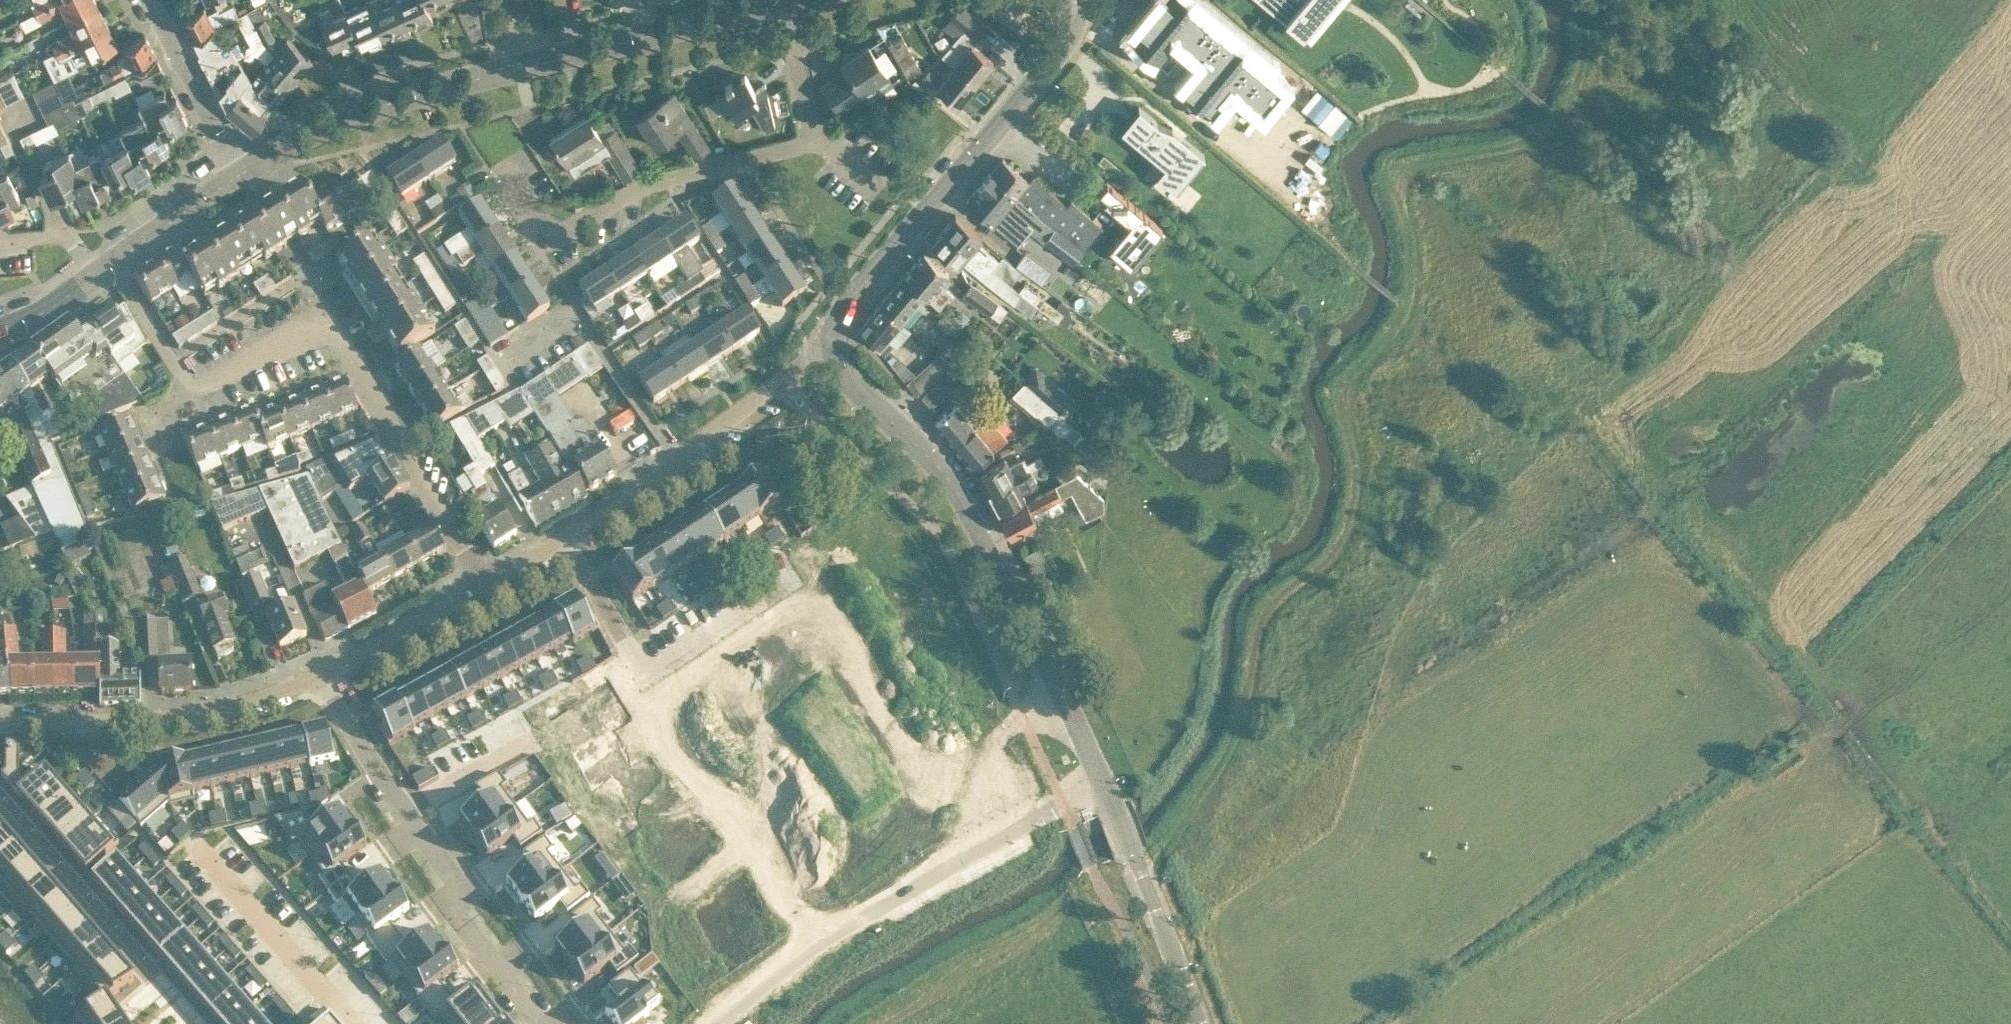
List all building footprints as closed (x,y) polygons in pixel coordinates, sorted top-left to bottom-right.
[(32,1),(36,10),(56,0),(33,0),(32,1)] [(95,0),(56,0),(36,10),(41,19),(63,8),(69,19),(98,5),(95,0)] [(261,3),(248,10),(247,10),(257,28),(266,45),(299,74),(312,59),(287,37),(282,43),(275,38),(265,19),(264,17),(277,10),(294,30),(295,29),(318,49),(323,44),(285,3),(283,0),(265,0),(261,3)] [(368,1),(372,9),(372,8),(384,33),(391,29),(395,38),(411,31),(407,22),(396,0),(369,0),(368,1)] [(426,2),(425,0),(396,0),(407,22),(414,18),(418,27),(434,20),(426,3),(426,2)] [(1129,19),(1151,37),(1167,17),(1202,46),(1171,83),(1193,101),(1218,72),(1250,99),(1268,78),(1252,64),(1247,60),(1254,51),(1193,0),(1145,0),(1129,19)] [(1281,17),(1306,38),(1308,37),(1305,34),(1334,0),(1260,0),(1281,17)] [(372,9),(368,1),(345,12),(360,44),(368,40),(372,49),(388,41),(384,33),(372,8),(372,9)] [(238,14),(233,3),(218,11),(217,7),(207,12),(204,4),(181,16),(192,38),(215,26),(215,25),(238,14)] [(950,17),(976,38),(987,24),(961,3),(950,17)] [(56,51),(108,25),(98,5),(69,19),(74,30),(52,41),(46,44),(50,53),(56,50),(56,51)] [(245,5),(238,9),(240,13),(247,10),(248,10),(245,5)] [(341,42),(345,50),(360,44),(345,12),(334,17),(330,8),(318,14),(332,46),(341,42)] [(235,16),(244,35),(247,33),(252,42),(246,46),(250,53),(248,59),(260,67),(253,76),(255,78),(253,80),(255,82),(276,101),(299,74),(266,45),(257,28),(247,10),(240,13),(235,16)] [(88,58),(117,44),(108,25),(56,51),(61,60),(83,49),(88,58)] [(253,81),(251,77),(215,26),(192,38),(226,107),(252,129),(276,101),(255,82),(253,80),(253,81)] [(953,39),(966,49),(954,64),(975,82),(993,60),(958,32),(953,39)] [(99,71),(104,81),(156,55),(145,34),(123,45),(127,53),(118,58),(119,61),(99,71)] [(901,34),(888,43),(908,76),(922,68),(901,34)] [(865,96),(867,100),(893,83),(868,44),(842,61),(847,69),(823,85),(841,112),(865,96)] [(151,76),(152,78),(164,72),(158,59),(136,70),(141,81),(151,76)] [(923,75),(958,104),(975,82),(954,64),(942,79),(928,68),(923,75)] [(0,79),(0,94),(5,104),(24,94),(13,72),(0,79)] [(762,85),(755,89),(745,74),(732,82),(732,81),(725,86),(726,86),(716,92),(726,107),(729,105),(736,116),(750,107),(765,130),(775,124),(768,95),(762,85)] [(65,101),(73,97),(72,95),(78,92),(73,83),(68,86),(63,76),(55,80),(60,89),(65,101)] [(111,83),(100,88),(104,96),(114,91),(116,95),(131,87),(125,76),(111,83)] [(33,91),(37,100),(60,89),(55,80),(33,91)] [(89,93),(93,101),(104,96),(100,88),(89,93)] [(60,89),(37,100),(43,111),(65,101),(60,89)] [(164,91),(137,104),(144,117),(145,117),(150,126),(157,123),(161,133),(163,132),(171,128),(180,123),(188,120),(186,116),(176,96),(169,100),(164,91)] [(695,155),(709,146),(673,92),(637,116),(656,145),(678,130),(695,155)] [(57,126),(81,113),(81,112),(73,97),(65,101),(43,111),(48,122),(54,119),(57,126)] [(82,97),(75,100),(79,108),(81,112),(81,113),(89,110),(84,99),(82,97)] [(1139,106),(1121,127),(1164,163),(1164,164),(1158,170),(1178,186),(1183,179),(1204,154),(1173,127),(1157,121),(1139,106)] [(587,114),(551,137),(555,143),(554,144),(556,148),(558,147),(567,162),(574,173),(608,152),(609,153),(625,178),(640,168),(618,134),(608,118),(595,127),(587,114)] [(143,158),(144,158),(162,149),(169,145),(167,142),(163,132),(161,133),(157,123),(150,126),(145,117),(144,117),(119,129),(126,143),(127,142),(132,152),(138,149),(143,158)] [(31,131),(20,136),(24,144),(35,139),(31,131)] [(1,144),(6,154),(14,150),(9,140),(1,144)] [(101,155),(111,175),(113,179),(120,175),(124,184),(143,175),(151,171),(144,158),(143,158),(138,149),(132,152),(127,142),(126,143),(102,155),(102,154),(101,155)] [(455,164),(441,142),(414,159),(428,181),(455,164)] [(77,186),(83,200),(90,196),(109,187),(105,178),(111,175),(101,155),(102,154),(100,151),(87,157),(83,148),(80,147),(79,145),(69,151),(75,163),(74,163),(79,174),(73,177),(77,186)] [(51,199),(59,195),(77,186),(73,177),(79,174),(74,163),(75,163),(69,151),(67,148),(42,161),(47,172),(40,176),(51,199)] [(1116,175),(1121,170),(1103,154),(1098,160),(1116,175)] [(1003,157),(990,172),(1038,212),(1039,212),(1051,223),(1084,249),(1103,226),(1071,199),(1067,204),(1032,175),(1028,179),(1003,157)] [(402,199),(428,181),(414,159),(387,177),(402,199)] [(7,171),(0,174),(0,217),(15,209),(11,202),(20,197),(7,171)] [(992,223),(1004,208),(1045,241),(1072,263),(1084,249),(1051,223),(1039,212),(1038,212),(990,172),(966,201),(992,223)] [(407,230),(382,190),(371,173),(361,180),(397,237),(407,230)] [(369,204),(352,176),(330,190),(347,217),(369,204)] [(1107,196),(1103,200),(1129,222),(1108,246),(1124,259),(1134,247),(1140,253),(1162,227),(1107,181),(1099,190),(1107,196)] [(200,291),(202,290),(213,283),(217,290),(229,282),(239,276),(235,270),(260,253),(265,260),(287,246),(282,240),(289,236),(294,232),(298,239),(310,232),(306,225),(318,217),(319,217),(310,203),(310,202),(301,187),(269,206),(263,210),(229,232),(211,243),(204,231),(194,238),(201,249),(183,261),(181,262),(192,279),(204,298),(205,298),(200,291)] [(735,187),(713,202),(731,228),(752,214),(735,187)] [(26,194),(32,205),(40,201),(34,190),(26,194)] [(318,217),(326,230),(347,217),(330,190),(310,202),(310,203),(319,217),(318,217)] [(429,216),(412,227),(417,235),(449,214),(444,205),(438,196),(425,205),(433,217),(430,219),(429,216)] [(444,205),(449,214),(462,206),(456,197),(444,205)] [(459,217),(476,244),(498,230),(480,203),(459,217)] [(1016,266),(1002,255),(999,259),(977,240),(981,235),(955,213),(943,228),(1005,280),(1016,266)] [(752,214),(731,228),(748,254),(770,240),(752,214)] [(673,259),(672,260),(686,282),(687,282),(688,283),(694,291),(705,284),(700,276),(703,274),(688,249),(699,242),(685,220),(659,237),(673,259)] [(702,230),(709,242),(718,237),(710,224),(702,230)] [(1006,281),(1005,280),(943,228),(931,243),(957,265),(961,259),(998,290),(1006,281)] [(483,254),(493,270),(515,256),(498,230),(476,244),(456,256),(463,267),(483,254)] [(647,276),(672,260),(673,259),(659,237),(632,254),(647,276)] [(726,249),(718,237),(709,242),(717,255),(726,249)] [(787,267),(770,240),(748,254),(765,281),(787,267)] [(333,241),(321,248),(326,256),(338,248),(333,241)] [(353,285),(368,309),(380,327),(368,335),(372,340),(375,345),(386,337),(398,357),(428,338),(419,324),(427,319),(420,309),(413,298),(406,302),(398,290),(390,277),(397,272),(390,262),(383,251),(377,255),(368,242),(338,261),(353,285)] [(444,247),(435,253),(444,265),(453,259),(444,247)] [(314,263),(326,256),(321,248),(309,256),(314,263)] [(156,264),(173,291),(192,279),(181,262),(183,261),(177,251),(156,264)] [(945,285),(950,279),(943,273),(946,270),(924,251),(903,276),(925,295),(939,307),(953,291),(945,285)] [(606,271),(620,293),(647,276),(632,254),(606,271)] [(423,255),(412,262),(421,276),(432,269),(423,255)] [(515,256),(493,270),(511,296),(532,282),(515,256)] [(452,277),(461,271),(453,259),(444,265),(452,277)] [(152,305),(173,291),(156,264),(134,278),(152,305)] [(782,307),(804,293),(787,267),(765,281),(782,307)] [(432,269),(421,276),(436,300),(447,293),(432,269)] [(580,289),(594,310),(620,293),(606,271),(580,289)] [(903,276),(880,303),(903,321),(925,295),(903,276)] [(268,277),(254,286),(261,297),(275,288),(268,277)] [(735,282),(744,295),(752,289),(744,277),(735,282)] [(549,309),(532,282),(511,296),(528,323),(549,309)] [(674,290),(680,300),(694,291),(688,283),(687,282),(686,282),(674,290)] [(963,292),(1000,319),(1007,309),(970,282),(963,292)] [(1018,289),(1044,308),(1049,301),(1024,282),(1018,289)] [(709,289),(697,297),(704,307),(715,299),(709,289)] [(760,301),(752,289),(744,295),(751,307),(760,301)] [(444,313),(455,306),(447,293),(436,300),(444,313)] [(684,306),(691,316),(704,307),(697,297),(684,306)] [(473,301),(464,308),(473,321),(482,315),(482,314),(473,301)] [(888,338),(893,333),(903,321),(880,303),(858,329),(880,348),(884,354),(893,343),(888,338)] [(86,324),(112,358),(118,366),(145,346),(124,307),(115,314),(110,307),(86,324)] [(507,334),(490,308),(482,314),(482,315),(473,321),(490,346),(507,334)] [(647,308),(635,316),(641,325),(653,317),(647,308)] [(214,311),(194,324),(201,335),(221,322),(214,311)] [(745,312),(719,330),(733,351),(759,334),(745,312)] [(956,340),(964,331),(943,313),(936,321),(956,340)] [(622,324),(628,333),(641,325),(635,316),(622,324)] [(452,339),(458,335),(467,350),(478,343),(464,321),(453,328),(455,330),(447,335),(449,339),(451,338),(452,339)] [(31,349),(51,376),(86,426),(144,403),(140,398),(118,366),(112,358),(86,324),(76,332),(69,322),(31,349)] [(179,349),(201,335),(194,324),(172,338),(179,349)] [(657,324),(645,332),(651,340),(663,333),(657,324)] [(719,330),(693,347),(707,368),(733,351),(719,330)] [(971,335),(991,353),(996,348),(974,330),(971,335)] [(632,340),(638,349),(651,340),(645,332),(632,340)] [(577,353),(586,347),(580,337),(571,344),(577,353)] [(686,337),(659,355),(665,364),(666,364),(680,386),(707,368),(693,347),(692,347),(686,337)] [(589,492),(617,475),(599,446),(583,455),(564,424),(569,421),(557,399),(603,368),(588,346),(586,347),(577,353),(544,376),(520,391),(535,415),(547,435),(549,434),(568,465),(572,463),(589,492)] [(39,384),(51,376),(31,349),(10,364),(30,390),(50,439),(60,435),(54,421),(52,411),(42,389),(39,384)] [(446,364),(441,356),(429,363),(421,350),(394,367),(407,388),(434,371),(446,364)] [(899,357),(892,363),(916,393),(952,362),(939,352),(916,372),(899,357)] [(477,364),(482,371),(493,364),(488,357),(477,364)] [(30,390),(10,364),(0,371),(0,418),(3,423),(31,488),(53,537),(52,537),(59,555),(61,554),(61,555),(84,544),(84,543),(89,541),(50,439),(30,390)] [(503,391),(504,383),(493,364),(482,371),(496,394),(503,391)] [(640,381),(654,403),(680,386),(666,364),(665,364),(640,381)] [(1079,403),(1036,364),(1023,380),(1059,411),(1067,417),(1079,403)] [(931,405),(964,376),(955,366),(922,395),(931,405)] [(407,388),(420,408),(447,391),(434,371),(407,388)] [(1011,394),(1048,424),(1059,411),(1023,380),(1011,394)] [(345,381),(322,391),(335,421),(357,411),(345,381)] [(150,391),(140,398),(144,403),(156,398),(150,391)] [(322,391),(300,400),(313,430),(335,421),(322,391)] [(472,405),(466,396),(455,403),(447,391),(420,408),(428,420),(420,425),(426,435),(472,405)] [(506,423),(510,430),(535,415),(520,391),(492,405),(504,424),(506,423)] [(313,430),(300,400),(278,410),(290,439),(313,430)] [(936,420),(954,442),(975,426),(957,403),(945,413),(936,420)] [(492,405),(480,411),(492,431),(504,424),(492,405)] [(267,449),(290,439),(278,410),(264,415),(260,407),(252,410),(264,440),(263,440),(267,449)] [(264,440),(252,410),(230,420),(242,449),(263,440),(264,440)] [(480,411),(465,419),(478,440),(492,431),(480,411)] [(975,426),(954,442),(973,465),(989,453),(1007,438),(989,415),(975,426)] [(131,416),(97,431),(105,451),(140,436),(131,416)] [(495,466),(478,440),(465,419),(450,426),(475,466),(481,475),(495,466)] [(242,449),(230,420),(208,429),(220,458),(242,449)] [(197,468),(220,458),(208,429),(194,434),(190,426),(181,430),(197,468)] [(1082,432),(1072,443),(1107,473),(1111,457),(1082,432)] [(352,433),(342,437),(345,445),(356,441),(352,433)] [(140,436),(105,451),(114,471),(148,457),(140,436)] [(332,451),(345,445),(342,437),(329,443),(332,451)] [(358,501),(345,509),(335,493),(343,488),(347,493),(368,480),(384,504),(409,489),(393,463),(392,464),(376,439),(358,447),(304,469),(307,476),(320,503),(325,500),(339,523),(349,517),(353,522),(367,513),(358,501)] [(563,472),(547,444),(535,450),(570,509),(586,499),(569,469),(563,472)] [(554,518),(570,509),(535,450),(525,456),(541,485),(536,488),(554,518)] [(299,465),(310,461),(307,452),(296,457),(299,465)] [(70,453),(61,456),(66,468),(74,465),(70,453)] [(1044,462),(1040,455),(1026,462),(1024,457),(1009,465),(1004,457),(978,472),(988,491),(1030,469),(1044,462)] [(114,471),(123,492),(157,477),(148,457),(114,471)] [(1065,463),(1054,471),(1062,481),(1076,473),(1065,463)] [(71,480),(79,476),(74,465),(66,468),(71,480)] [(500,507),(481,475),(475,466),(464,472),(476,491),(472,494),(478,503),(469,509),(494,550),(516,536),(498,508),(500,507)] [(288,467),(278,470),(280,478),(290,475),(288,467)] [(1036,480),(1030,469),(988,491),(998,510),(1025,496),(1020,489),(1036,480)] [(264,473),(266,482),(280,478),(278,470),(264,473)] [(531,490),(520,472),(508,478),(527,511),(537,528),(554,518),(536,488),(531,490)] [(1029,526),(1063,508),(1057,497),(1072,490),(1082,508),(1068,516),(1073,525),(1103,510),(1103,497),(1076,473),(1062,481),(1018,505),(1000,514),(1011,535),(1029,526)] [(759,474),(739,488),(740,488),(760,518),(780,505),(759,474)] [(259,490),(268,510),(294,569),(328,552),(348,591),(333,599),(348,630),(376,615),(366,595),(367,594),(354,572),(338,540),(335,533),(320,503),(307,476),(259,490)] [(161,499),(166,497),(157,477),(123,492),(131,511),(147,504),(150,510),(164,505),(161,499)] [(230,491),(243,488),(241,479),(228,483),(230,491)] [(31,488),(5,499),(19,519),(21,518),(37,540),(51,535),(52,537),(53,537),(31,488)] [(739,488),(722,500),(742,530),(760,518),(740,488),(739,488)] [(211,505),(222,530),(268,510),(259,490),(211,505)] [(86,492),(78,496),(83,509),(91,505),(86,492)] [(222,500),(220,492),(209,495),(211,504),(222,500)] [(403,502),(412,516),(423,509),(414,495),(403,502)] [(722,500),(704,512),(724,542),(742,530),(722,500)] [(87,519),(95,516),(91,505),(83,509),(87,519)] [(390,509),(377,516),(385,531),(399,524),(390,509)] [(704,512),(686,523),(706,554),(724,542),(704,512)] [(2,528),(10,550),(18,548),(37,540),(21,518),(19,519),(2,528)] [(686,523),(668,535),(688,566),(706,554),(686,523)] [(351,531),(351,533),(368,564),(354,572),(367,594),(392,580),(374,548),(376,547),(363,524),(351,531)] [(351,531),(348,526),(335,533),(338,540),(351,533),(351,531)] [(434,527),(407,542),(406,543),(418,565),(446,550),(434,527)] [(777,530),(771,534),(777,544),(784,540),(777,530)] [(407,542),(402,533),(376,547),(374,548),(392,580),(418,565),(406,543),(407,542)] [(771,534),(764,539),(771,549),(777,544),(771,534)] [(668,535),(650,547),(670,578),(688,566),(668,535)] [(66,566),(89,557),(84,544),(61,555),(66,566)] [(632,559),(652,590),(670,578),(650,547),(632,559)] [(247,555),(235,560),(241,574),(253,569),(267,563),(261,550),(247,555)] [(8,568),(3,552),(0,553),(0,570),(8,568)] [(741,554),(735,558),(741,568),(748,564),(741,554)] [(632,558),(612,572),(632,603),(652,590),(632,559),(632,558)] [(735,558),(728,563),(735,573),(741,568),(735,558)] [(199,597),(184,560),(168,566),(179,593),(183,604),(199,597)] [(160,583),(166,599),(179,593),(168,566),(160,569),(165,581),(160,583)] [(62,572),(54,584),(60,587),(67,575),(62,572)] [(258,578),(241,585),(256,622),(267,617),(280,647),(306,636),(294,605),(273,614),(258,578)] [(705,578),(699,582),(705,592),(712,588),(705,578)] [(699,582),(692,586),(699,597),(705,592),(699,582)] [(348,630),(333,599),(326,584),(305,595),(303,598),(325,641),(348,630)] [(197,607),(207,632),(218,660),(234,650),(231,644),(234,643),(223,616),(228,614),(221,597),(197,607)] [(67,598),(52,602),(53,611),(68,611),(67,598)] [(575,598),(553,610),(555,613),(556,612),(572,642),(571,642),(573,645),(598,631),(588,613),(584,614),(575,598)] [(669,602),(663,606),(669,616),(676,612),(669,602)] [(663,606),(656,610),(663,620),(669,616),(663,606)] [(555,613),(538,622),(554,652),(571,642),(572,642),(556,612),(555,613)] [(85,661),(77,661),(77,662),(75,662),(76,693),(100,693),(99,657),(96,657),(96,646),(95,627),(94,614),(84,616),(85,661)] [(5,632),(12,630),(6,615),(0,616),(0,633),(5,632)] [(158,660),(160,691),(160,692),(192,690),(191,663),(170,664),(168,622),(137,623),(140,661),(158,660)] [(538,622),(520,632),(536,661),(554,652),(538,622)] [(54,634),(53,694),(76,693),(75,662),(67,663),(66,633),(64,625),(54,625),(54,634)] [(99,657),(100,693),(100,705),(141,704),(140,674),(118,675),(118,645),(109,646),(108,627),(95,627),(96,646),(96,657),(99,657)] [(10,695),(32,694),(32,663),(21,663),(16,629),(12,630),(5,632),(10,695)] [(10,695),(5,632),(0,633),(0,696),(10,695)] [(520,632),(502,642),(518,671),(536,661),(520,632)] [(32,694),(34,694),(53,694),(54,634),(42,634),(43,662),(32,663),(32,694)] [(502,642),(484,652),(501,681),(518,671),(502,642)] [(484,652),(466,662),(483,691),(501,681),(484,652)] [(590,658),(583,662),(589,672),(596,668),(590,658)] [(466,662),(449,671),(465,701),(483,691),(466,662)] [(583,662),(576,665),(582,676),(589,672),(583,662)] [(449,671),(431,681),(447,711),(465,701),(449,671)] [(552,673),(545,677),(551,687),(558,684),(552,673)] [(545,677),(538,681),(544,691),(551,687),(545,677)] [(580,679),(540,701),(551,718),(571,706),(582,723),(618,699),(605,680),(588,691),(580,679)] [(431,681),(413,691),(429,721),(447,711),(431,681)] [(396,701),(395,701),(411,731),(412,730),(429,721),(413,691),(396,701)] [(516,693),(509,697),(515,707),(522,703),(516,693)] [(509,697),(502,700),(508,711),(515,707),(509,697)] [(394,698),(373,710),(382,726),(379,728),(389,747),(414,733),(412,730),(411,731),(395,701),(396,701),(394,698)] [(592,739),(573,751),(583,766),(620,741),(612,728),(630,717),(618,699),(582,723),(592,739)] [(480,713),(473,716),(479,727),(486,723),(480,713)] [(473,716),(467,720),(472,731),(479,727),(473,716)] [(325,727),(301,732),(302,734),(303,734),(310,766),(309,767),(310,768),(338,762),(334,744),(330,745),(325,727)] [(445,732),(438,736),(444,747),(450,743),(445,732)] [(302,734),(283,738),(290,771),(309,767),(310,766),(303,734),(302,734)] [(438,736),(431,740),(437,750),(444,747),(438,736)] [(283,738),(263,742),(270,775),(290,771),(283,738)] [(6,772),(1,776),(17,794),(18,794),(29,784),(19,772),(19,766),(19,756),(19,741),(6,744),(6,772)] [(263,742),(243,747),(250,780),(270,775),(263,742)] [(622,744),(584,770),(594,784),(613,771),(624,788),(660,764),(648,745),(630,757),(622,744)] [(243,747),(223,751),(231,785),(250,780),(243,747)] [(223,751),(203,755),(211,789),(231,785),(223,751)] [(184,761),(183,761),(191,794),(192,793),(211,789),(203,755),(184,760),(184,761)] [(184,759),(160,765),(160,766),(161,766),(170,804),(169,804),(170,808),(194,802),(192,793),(191,794),(183,761),(184,761),(184,760),(184,759)] [(635,804),(616,816),(625,831),(663,806),(655,794),(672,782),(660,764),(624,788),(635,804)] [(160,766),(118,803),(141,829),(169,804),(170,804),(161,766),(160,766)] [(17,794),(34,813),(39,819),(40,820),(67,797),(44,770),(29,784),(18,794),(17,794)] [(433,770),(414,781),(420,791),(439,781),(433,770)] [(84,771),(75,779),(81,785),(90,777),(84,771)] [(484,802),(459,820),(473,839),(515,809),(501,791),(507,787),(499,775),(474,788),(484,802)] [(90,777),(81,785),(86,791),(95,783),(90,777)] [(328,791),(316,794),(319,807),(330,799),(328,791)] [(316,794),(308,796),(312,812),(319,807),(316,794)] [(296,796),(288,798),(291,810),(299,808),(296,796)] [(67,797),(40,820),(56,839),(61,845),(63,846),(90,822),(91,823),(96,818),(88,809),(82,814),(67,797)] [(264,803),(256,805),(259,817),(267,815),(264,803)] [(566,804),(556,811),(563,821),(572,815),(566,804)] [(256,805),(249,807),(251,819),(259,817),(256,805)] [(303,814),(275,821),(292,844),(297,841),(310,859),(352,829),(338,809),(313,827),(303,814)] [(473,839),(473,840),(487,859),(512,840),(520,851),(542,835),(533,823),(528,827),(515,809),(473,839)] [(660,818),(638,833),(647,845),(656,838),(670,857),(707,829),(693,809),(668,828),(660,818)] [(224,812),(216,814),(219,826),(227,824),(224,812)] [(216,814),(209,816),(211,828),(219,826),(216,814)] [(574,815),(565,823),(572,832),(582,824),(574,815)] [(131,819),(122,827),(129,834),(138,827),(131,819)] [(90,822),(63,846),(78,864),(84,870),(86,873),(119,844),(110,835),(105,839),(91,823),(90,822)] [(183,825),(177,830),(185,839),(191,834),(183,825)] [(352,829),(310,859),(323,877),(318,881),(327,894),(349,878),(341,866),(366,848),(352,829)] [(177,830),(171,835),(179,844),(185,839),(177,830)] [(0,835),(0,864),(16,849),(2,833),(0,835)] [(531,866),(506,885),(521,904),(561,872),(548,854),(553,850),(544,839),(523,855),(531,866)] [(144,845),(138,851),(146,860),(152,854),(144,845)] [(0,864),(0,892),(31,866),(16,849),(0,864)] [(152,854),(146,860),(154,869),(160,863),(152,854)] [(116,858),(91,879),(105,895),(129,873),(116,858)] [(613,864),(603,872),(611,883),(621,876),(617,870),(613,864)] [(0,892),(0,896),(12,910),(45,882),(31,866),(0,892)] [(521,904),(520,904),(535,923),(560,904),(568,914),(589,897),(581,886),(575,890),(561,872),(521,904)] [(129,873),(105,895),(118,910),(143,889),(129,873)] [(349,878),(327,894),(337,907),(341,903),(355,921),(394,893),(380,873),(358,889),(349,878)] [(171,876),(165,881),(173,890),(179,885),(171,876)] [(611,883),(618,892),(628,885),(621,876),(611,883)] [(45,882),(12,910),(27,927),(33,923),(32,922),(59,898),(45,882)] [(179,885),(173,890),(181,899),(187,894),(179,885)] [(143,889),(118,910),(132,925),(156,904),(143,889)] [(394,893),(355,921),(368,939),(366,940),(376,953),(398,937),(389,925),(408,912),(394,892),(394,893)] [(59,898),(32,922),(33,923),(46,938),(73,914),(59,898)] [(579,928),(555,947),(569,966),(610,934),(596,916),(601,912),(592,901),(571,918),(579,928)] [(156,904),(132,925),(145,941),(170,920),(156,904)] [(198,907),(192,912),(200,921),(206,916),(198,907)] [(73,914),(46,938),(60,954),(87,931),(73,914)] [(206,916),(200,921),(208,930),(214,924),(206,916)] [(170,920),(145,941),(160,957),(160,956),(183,935),(183,934),(170,920)] [(87,931),(60,954),(74,970),(75,971),(102,947),(87,931)] [(398,937),(376,953),(386,966),(390,963),(404,981),(443,951),(428,932),(407,948),(398,937)] [(183,935),(160,956),(160,957),(173,972),(198,950),(183,934),(183,935)] [(569,966),(584,985),(608,965),(616,975),(638,958),(629,948),(624,952),(610,934),(569,966)] [(0,939),(0,947),(1,949),(10,941),(5,935),(0,939)] [(225,938),(219,943),(227,952),(233,947),(225,938)] [(10,941),(1,949),(6,955),(15,947),(10,941)] [(74,970),(69,975),(83,992),(116,963),(102,947),(75,971),(74,970)] [(233,947),(227,952),(234,961),(241,955),(233,947)] [(198,950),(173,972),(187,987),(211,966),(198,950)] [(443,951),(404,981),(417,998),(416,999),(426,1012),(448,995),(439,984),(457,970),(443,951)] [(666,951),(655,959),(671,980),(682,971),(666,951)] [(116,963),(83,992),(96,1006),(102,1002),(103,1003),(105,1001),(106,1002),(133,983),(116,963)] [(211,966),(187,987),(200,1002),(224,981),(211,966)] [(33,967),(24,975),(30,981),(39,973),(33,967)] [(251,968),(245,973),(253,982),(259,977),(251,968)] [(605,1018),(610,1023),(644,1023),(642,1021),(658,1008),(629,972),(608,988),(621,1005),(605,1018)] [(39,973),(30,981),(35,987),(44,979),(39,973)] [(259,977),(253,982),(261,991),(267,986),(259,977)] [(224,981),(200,1002),(213,1018),(238,996),(224,981)] [(426,1012),(435,1023),(437,1023),(442,1021),(444,1023),(472,1023),(491,1009),(476,991),(457,1007),(448,995),(426,1012)] [(213,1018),(219,1023),(237,1023),(251,1011),(238,996),(213,1018)] [(278,999),(272,1004),(280,1013),(286,1008),(278,999)] [(62,1000),(53,1008),(58,1014),(67,1006),(62,1000)] [(75,1020),(78,1023),(112,1023),(118,1020),(106,1002),(105,1001),(103,1003),(102,1002),(96,1006),(75,1020)] [(67,1006),(58,1014),(63,1020),(72,1012),(67,1006)] [(286,1008),(280,1013),(288,1022),(294,1017),(286,1008)] [(472,1023),(502,1023),(491,1009),(472,1023)] [(311,1023),(312,1023),(324,1023),(331,1018),(325,1010),(311,1023)] [(402,1023),(411,1023),(416,1020),(408,1010),(397,1019),(402,1023)] [(237,1023),(262,1023),(251,1011),(237,1023)]
